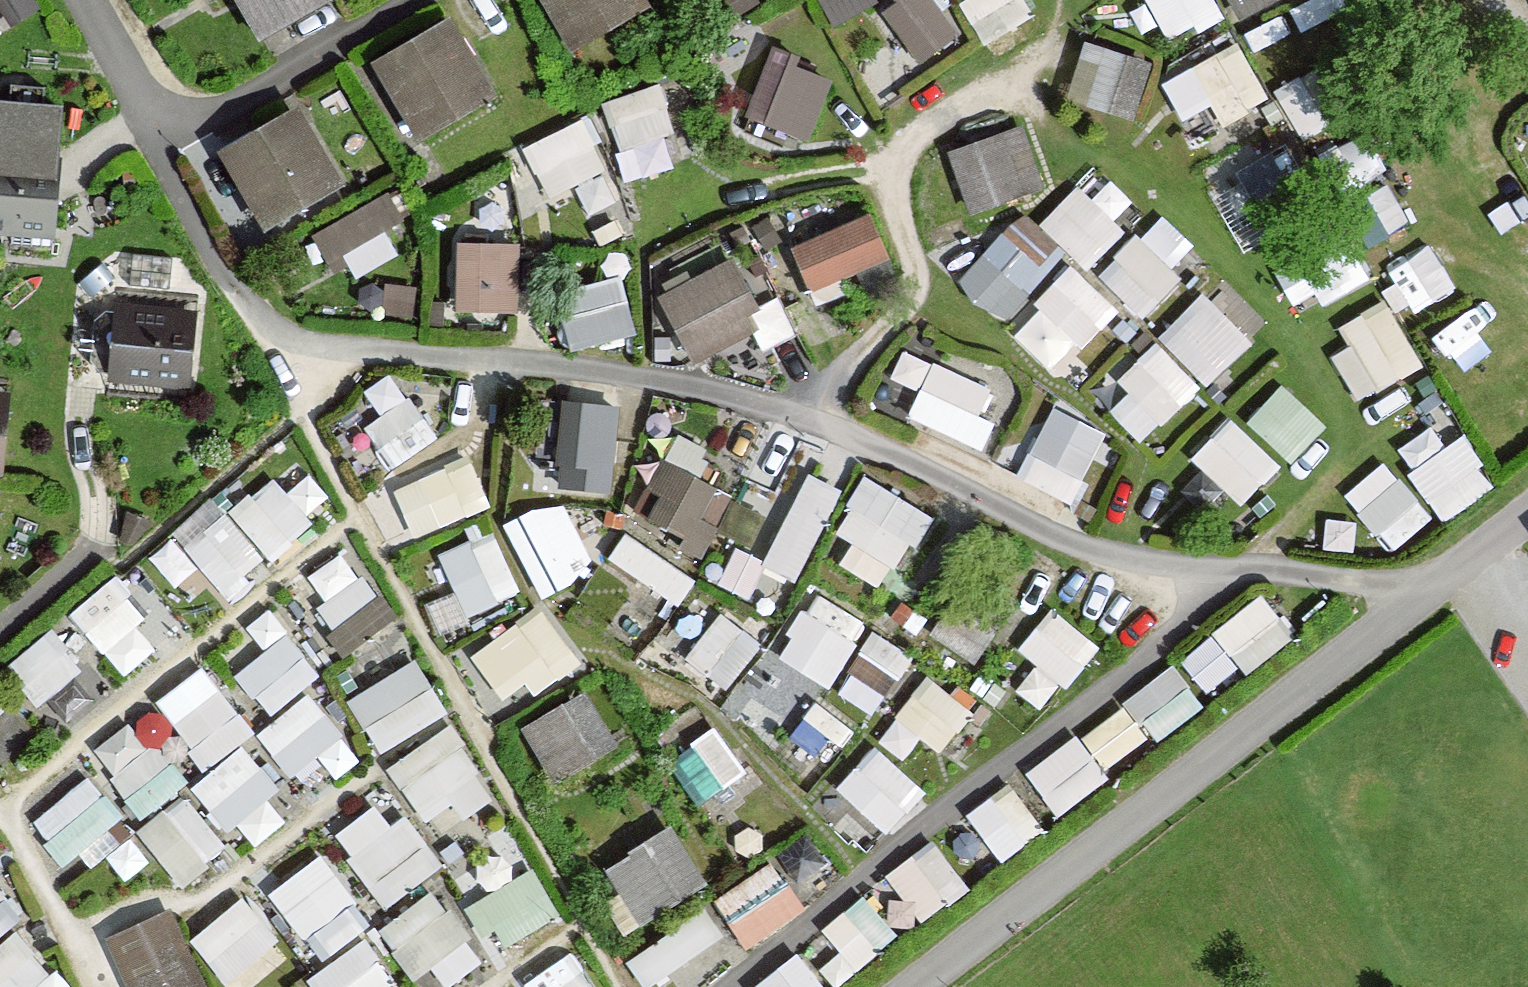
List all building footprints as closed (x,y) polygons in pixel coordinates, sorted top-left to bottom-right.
[(261,41),(330,0),(236,0),(261,41)] [(575,43),(644,1),(643,0),(549,0),(575,43)] [(838,10),(860,0),(833,0),(838,10)] [(959,27),(943,0),(893,0),(922,49),(959,27)] [(996,49),(1043,25),(1030,0),(970,0),(996,49)] [(1226,3),(1224,0),(1156,0),(1173,31),(1226,3)] [(1242,17),(1274,0),(1233,0),(1242,17)] [(449,27),(380,68),(419,133),(488,92),(449,27)] [(1067,87),(1134,107),(1152,49),(1085,29),(1067,87)] [(1187,110),(1218,95),(1227,113),(1271,91),(1243,34),(1167,71),(1187,110)] [(809,130),(832,67),(766,44),(744,107),(809,130)] [(659,73),(611,89),(637,170),(685,154),(659,73)] [(0,104),(0,230),(50,235),(61,109),(0,104)] [(1372,228),(1439,198),(1398,108),(1331,138),(1372,228)] [(545,184),(609,166),(593,110),(529,128),(545,184)] [(950,135),(968,198),(1044,175),(1026,113),(950,135)] [(301,116),(231,158),(270,223),(339,182),(301,116)] [(1077,174),(1041,211),(1087,255),(1143,196),(1113,168),(1093,190),(1077,174)] [(335,267),(408,240),(389,188),(316,215),(335,267)] [(790,234),(809,281),(891,247),(872,200),(790,234)] [(1028,203),(959,266),(1002,313),(1071,250),(1028,203)] [(1344,215),(1275,239),(1295,295),(1364,271),(1344,215)] [(1138,221),(1098,260),(1143,307),(1184,268),(1138,221)] [(1391,259),(1418,303),(1461,276),(1434,233),(1391,259)] [(656,280),(693,351),(774,308),(737,238),(656,280)] [(515,249),(461,248),(459,308),(514,309),(515,249)] [(1077,255),(1015,320),(1065,367),(1127,302),(1077,255)] [(623,264),(557,280),(571,337),(637,321),(623,264)] [(1162,326),(1213,376),(1259,329),(1208,279),(1162,326)] [(1389,288),(1332,320),(1369,387),(1426,356),(1389,288)] [(198,312),(116,305),(110,377),(193,384),(198,312)] [(1106,394),(1150,435),(1207,375),(1163,334),(1106,394)] [(908,338),(895,369),(919,380),(908,405),(986,439),(1011,382),(908,338)] [(396,358),(355,385),(401,457),(443,430),(396,358)] [(1286,372),(1250,411),(1295,452),(1331,414),(1286,372)] [(1052,395),(1023,470),(1084,493),(1113,419),(1052,395)] [(1197,445),(1246,495),(1286,456),(1238,406),(1197,445)] [(615,412),(566,407),(561,463),(566,464),(564,486),(607,490),(615,412)] [(1451,508),(1491,479),(1439,409),(1400,438),(1451,508)] [(396,474),(413,525),(493,498),(475,446),(396,474)] [(1348,483),(1399,540),(1437,506),(1387,449),(1348,483)] [(275,547),(338,490),(301,450),(238,507),(275,547)] [(643,510),(709,541),(736,485),(670,453),(643,510)] [(805,575),(840,473),(804,461),(768,563),(805,575)] [(850,526),(843,562),(905,573),(921,484),(855,471),(845,526),(850,526)] [(506,515),(543,586),(599,557),(561,485),(506,515)] [(178,573),(199,553),(228,584),(269,547),(216,491),(154,548),(178,573)] [(438,549),(473,611),(527,580),(492,519),(438,549)] [(629,524),(613,548),(682,593),(698,569),(629,524)] [(349,538),(304,570),(352,638),(398,606),(349,538)] [(741,538),(724,572),(751,586),(768,551),(741,538)] [(72,599),(126,666),(166,634),(112,567),(72,599)] [(1180,642),(1209,684),(1296,624),(1267,582),(1180,642)] [(809,584),(782,653),(839,675),(866,606),(809,584)] [(548,594),(498,625),(536,686),(586,655),(548,594)] [(932,626),(972,645),(987,615),(947,596),(932,626)] [(1046,699),(1101,637),(1055,596),(1019,636),(1040,655),(1020,676),(1046,699)] [(729,680),(765,632),(723,601),(687,649),(729,680)] [(277,612),(229,656),(275,705),(323,660),(277,612)] [(39,690),(84,660),(55,618),(11,648),(39,690)] [(877,621),(851,663),(891,688),(917,645),(877,621)] [(383,742),(450,701),(415,645),(349,686),(383,742)] [(1158,730),(1206,693),(1175,653),(1127,690),(1158,730)] [(207,756),(254,718),(203,654),(155,691),(207,756)] [(930,665),(896,711),(942,746),(977,700),(930,665)] [(293,766),(319,744),(338,767),(363,746),(309,681),(258,724),(293,766)] [(817,763),(849,715),(817,694),(785,742),(817,763)] [(612,745),(584,698),(530,730),(558,776),(612,745)] [(140,708),(96,736),(140,807),(185,779),(140,708)] [(429,818),(494,782),(455,714),(391,751),(429,818)] [(1080,724),(1028,760),(1058,804),(1110,769),(1080,724)] [(837,779),(891,824),(929,779),(876,733),(837,779)] [(251,839),(295,802),(241,736),(196,773),(251,839)] [(63,850),(124,809),(94,765),(34,806),(63,850)] [(1005,850),(1048,818),(1011,770),(969,802),(1005,850)] [(185,874),(231,836),(186,782),(140,820),(185,874)] [(440,861),(387,785),(334,822),(387,898),(440,861)] [(890,864),(926,911),(972,877),(936,829),(890,864)] [(701,884),(670,835),(611,873),(642,922),(701,884)] [(326,841),(271,876),(317,949),(373,914),(326,841)] [(749,938),(810,901),(779,850),(718,887),(749,938)] [(538,859),(476,887),(499,938),(562,910),(538,859)] [(22,916),(4,867),(0,869),(0,924),(22,916)] [(444,952),(459,986),(466,986),(493,975),(450,880),(384,910),(410,968),(444,952)] [(251,884),(195,917),(236,986),(292,954),(251,884)] [(868,884),(820,917),(851,963),(900,930),(868,884)] [(709,898),(627,945),(645,975),(726,927),(709,898)] [(108,936),(130,986),(207,986),(171,908),(108,936)] [(37,986),(67,986),(74,980),(14,918),(0,931),(0,986),(22,986),(30,980),(37,986)] [(312,964),(329,986),(410,986),(363,925),(312,964)] [(605,979),(575,937),(526,972),(537,986),(594,986),(605,979)] [(833,985),(804,945),(746,986),(830,986),(833,985)]
